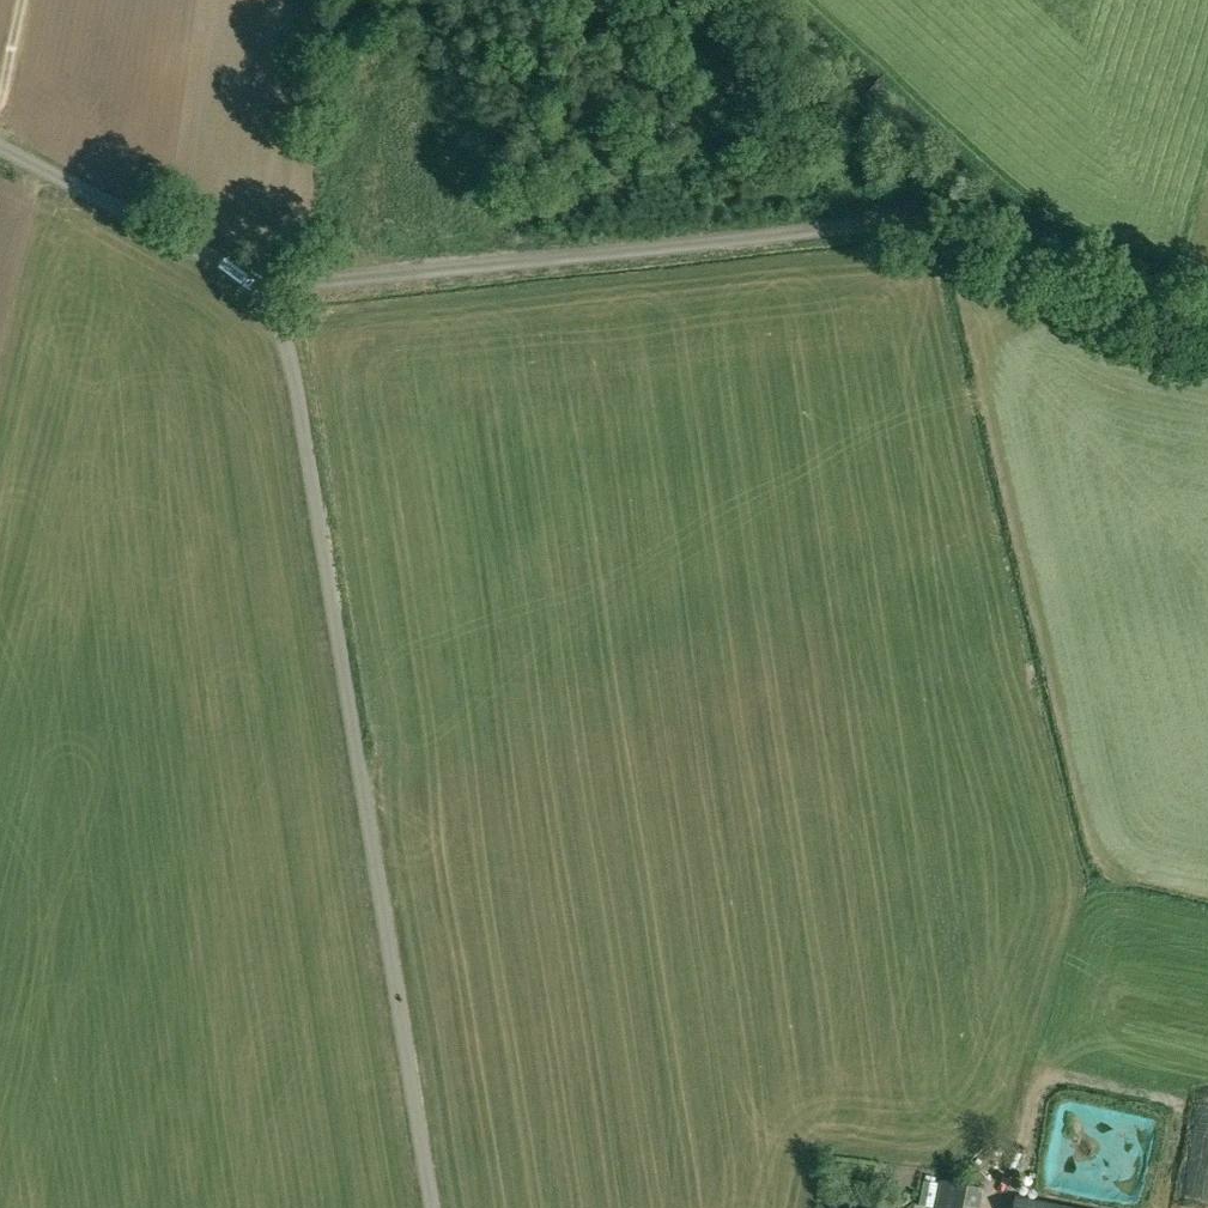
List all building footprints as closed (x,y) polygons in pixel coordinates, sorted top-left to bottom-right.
[(985,1189),(943,1180),(938,1207),(981,1207),(985,1189)] [(1016,1197),(1014,1207),(1071,1207),(1016,1197)]
